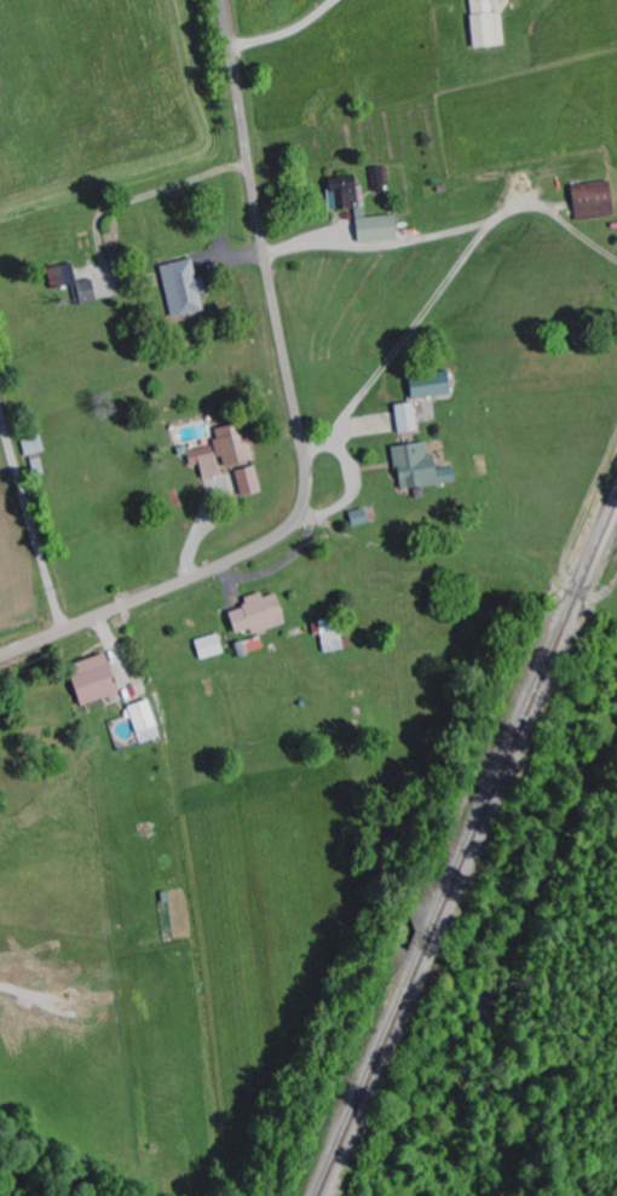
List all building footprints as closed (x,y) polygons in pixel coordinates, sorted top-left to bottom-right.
[(494,14),(493,2),(504,1),(503,0),(472,0),(476,50),(506,47),(504,14),(494,14)] [(390,191),(389,167),(373,168),(374,192),(390,191)] [(579,222),(616,215),(610,180),(573,187),(579,222)] [(331,209),(359,208),(358,183),(330,184),(331,209)] [(359,218),(360,242),(399,239),(398,216),(359,218)] [(163,265),(173,317),(206,311),(203,295),(209,294),(206,275),(198,277),(195,259),(163,265)] [(51,268),(56,289),(73,285),(78,306),(99,301),(94,279),(78,283),(74,263),(51,268)] [(414,399),(453,395),(451,372),(422,375),(423,385),(413,386),(414,399)] [(398,404),(399,432),(419,432),(418,403),(398,404)] [(214,430),(222,459),(224,458),(226,467),(257,460),(248,422),(214,430)] [(402,490),(458,482),(456,468),(438,471),(436,455),(430,456),(428,442),(396,446),(402,490)] [(222,474),(214,446),(189,453),(193,467),(201,464),(206,479),(222,474)] [(238,471),(243,496),(263,492),(258,466),(238,471)] [(278,594),(265,598),(263,593),(245,599),(247,607),(231,613),(238,635),(253,630),(255,636),(288,625),(278,594)] [(326,653),(346,649),(340,617),(314,622),(316,633),(322,632),(326,653)] [(197,641),(203,660),(226,653),(220,634),(197,641)] [(121,692),(106,653),(69,667),(84,706),(121,692)] [(163,737),(151,699),(126,708),(130,719),(134,718),(142,744),(163,737)]
